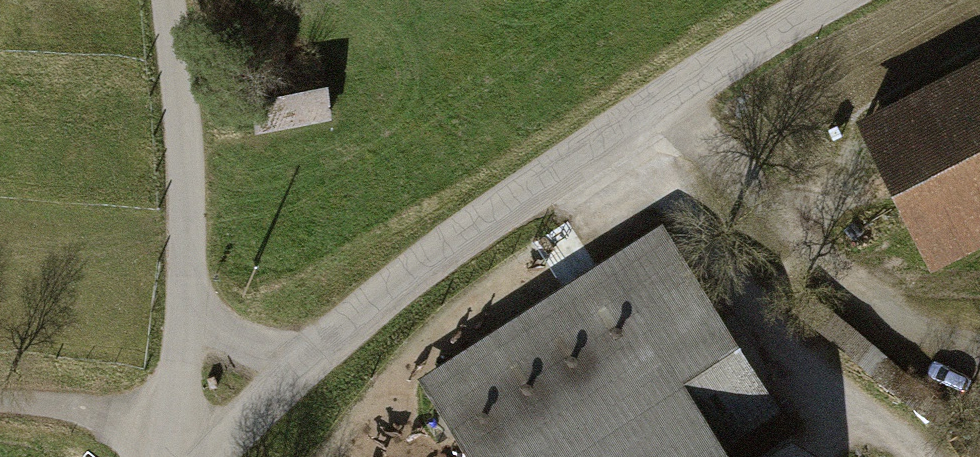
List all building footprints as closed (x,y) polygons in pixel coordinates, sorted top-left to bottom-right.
[(330,120),(318,53),(250,65),(262,132),(330,120)] [(865,119),(934,262),(979,240),(979,64),(865,119)] [(436,399),(474,456),(751,456),(790,431),(669,247),(436,399)]
